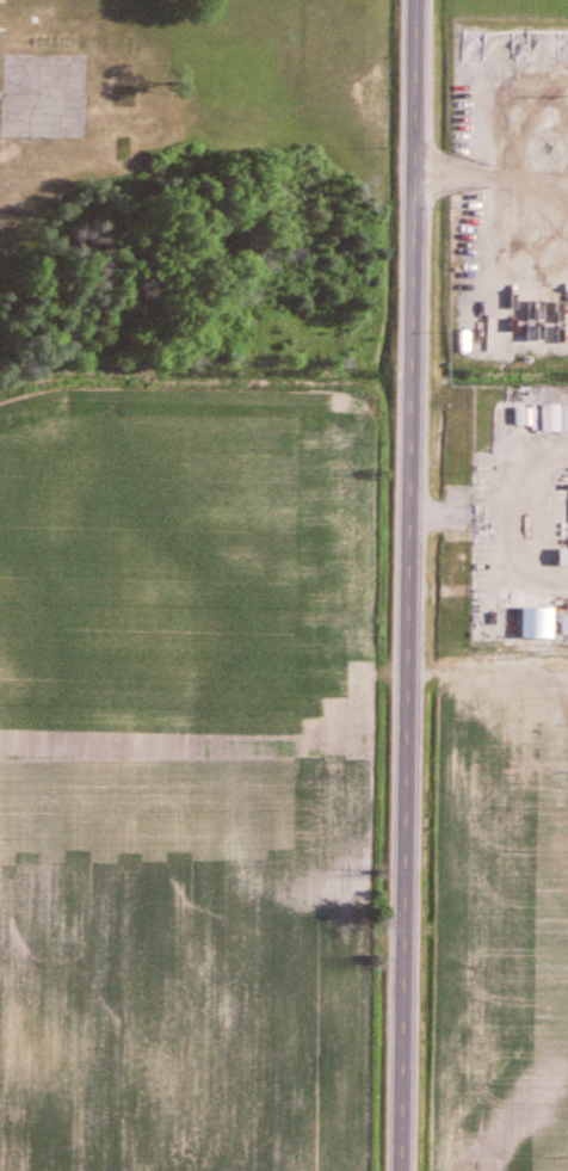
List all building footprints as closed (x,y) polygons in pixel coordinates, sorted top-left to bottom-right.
[(559,618),(559,635),(567,635),(567,618),(559,618)]
